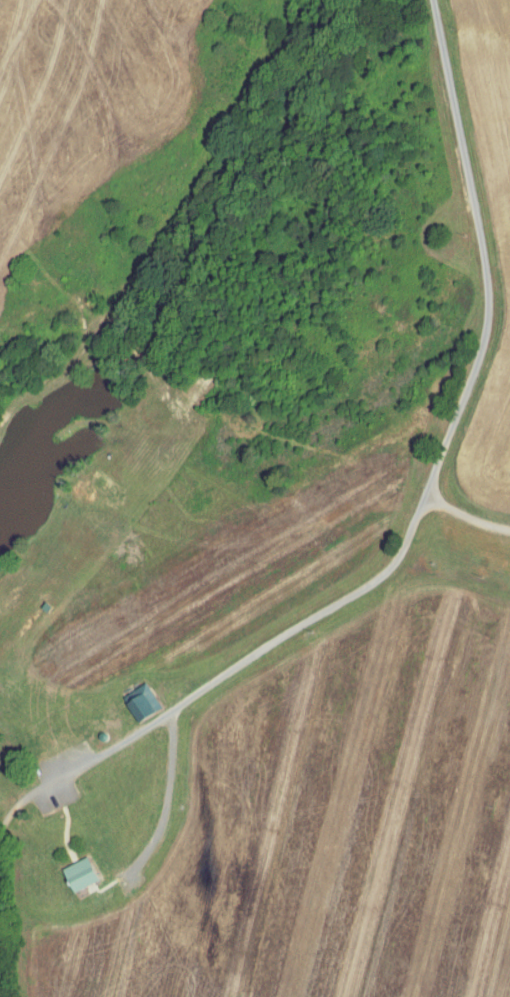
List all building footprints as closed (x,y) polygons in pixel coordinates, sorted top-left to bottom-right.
[(140,721),(162,705),(145,681),(123,696),(140,721)] [(100,879),(91,855),(64,865),(73,889),(100,879)]
